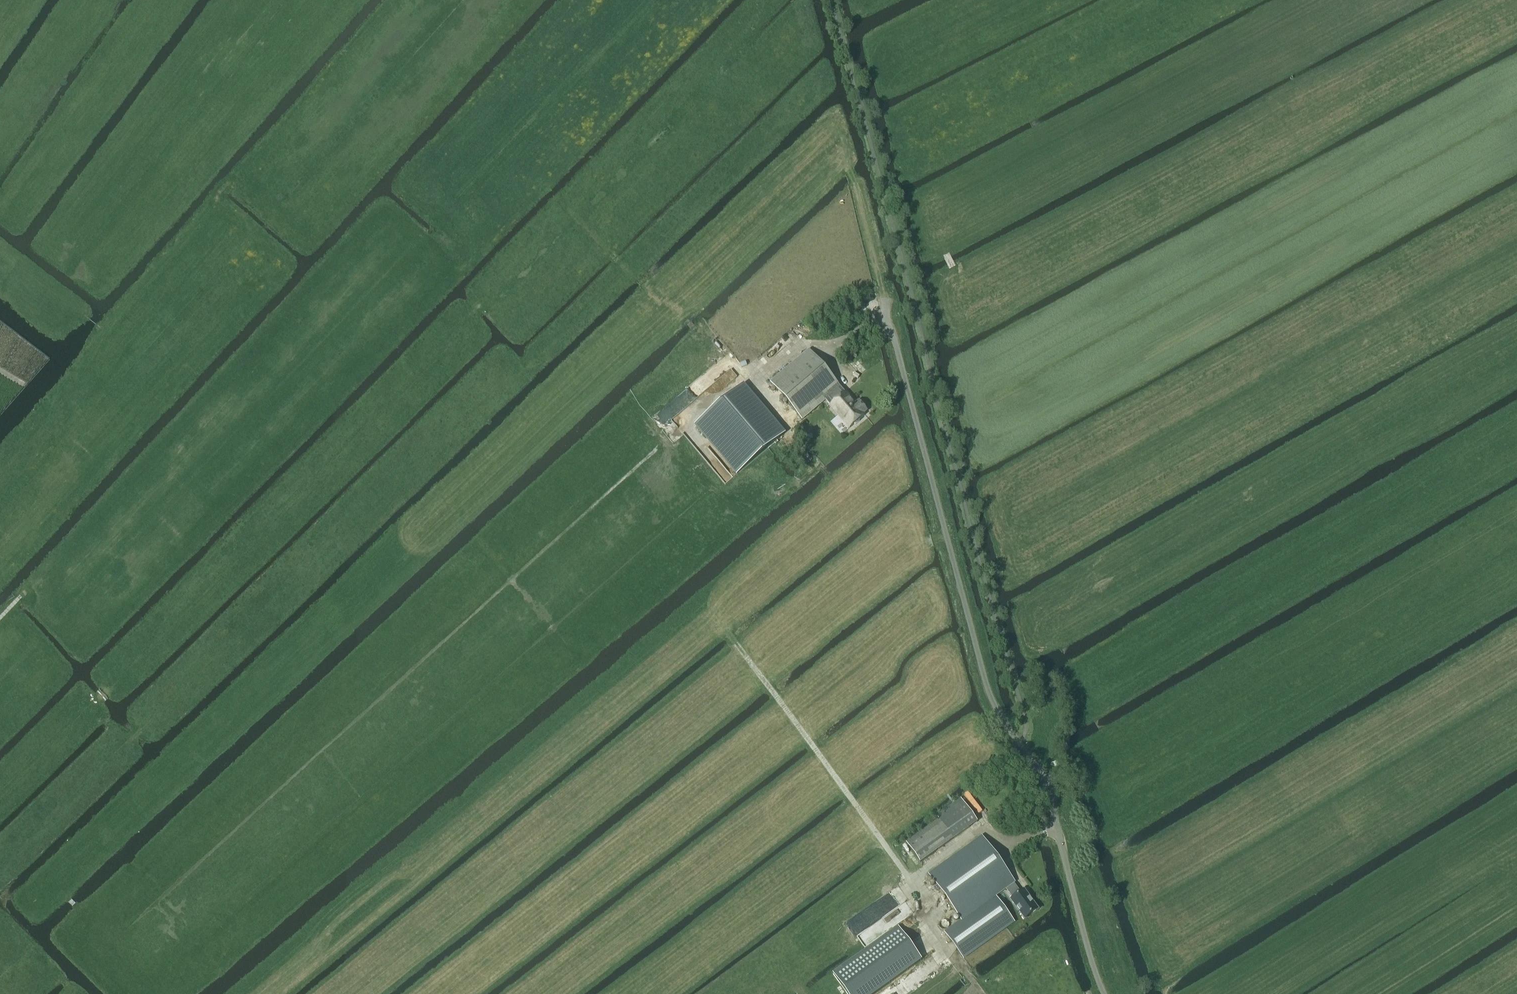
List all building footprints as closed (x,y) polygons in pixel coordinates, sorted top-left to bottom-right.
[(802,421),(825,400),(841,387),(839,385),(838,385),(808,350),(770,383),(802,421)] [(852,401),(841,387),(825,400),(849,429),(854,425),(856,425),(860,422),(860,420),(865,416),(863,414),(867,411),(859,402),(855,405),(852,401)] [(779,439),(738,390),(696,425),(737,475),(766,451),(774,443),(775,444),(778,442),(777,441),(779,439)] [(906,844),(920,863),(977,822),(961,800),(936,817),(939,820),(906,844)] [(996,896),(1006,889),(1013,898),(1011,900),(1024,919),(1038,910),(1024,890),(1020,893),(1013,884),(1015,882),(982,836),(928,874),(961,921),(944,932),(962,958),(1014,922),(996,896)] [(833,975),(847,993),(875,993),(921,960),(898,928),(833,975)]
